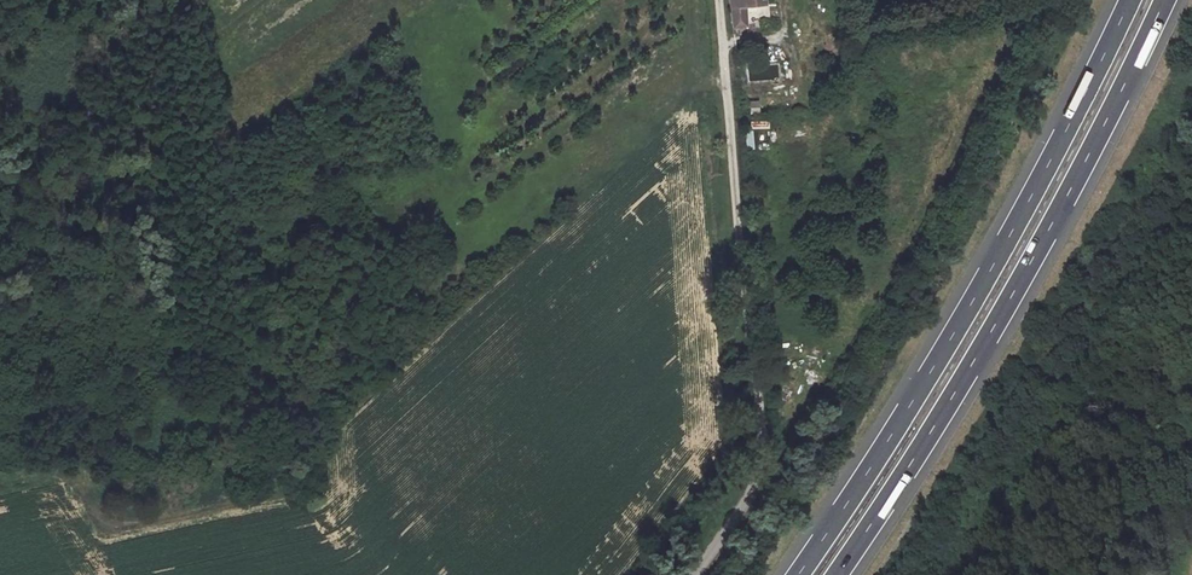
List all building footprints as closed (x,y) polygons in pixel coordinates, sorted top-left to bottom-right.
[(732,26),(745,24),(742,6),(762,4),(762,0),(728,0),(732,26)]
